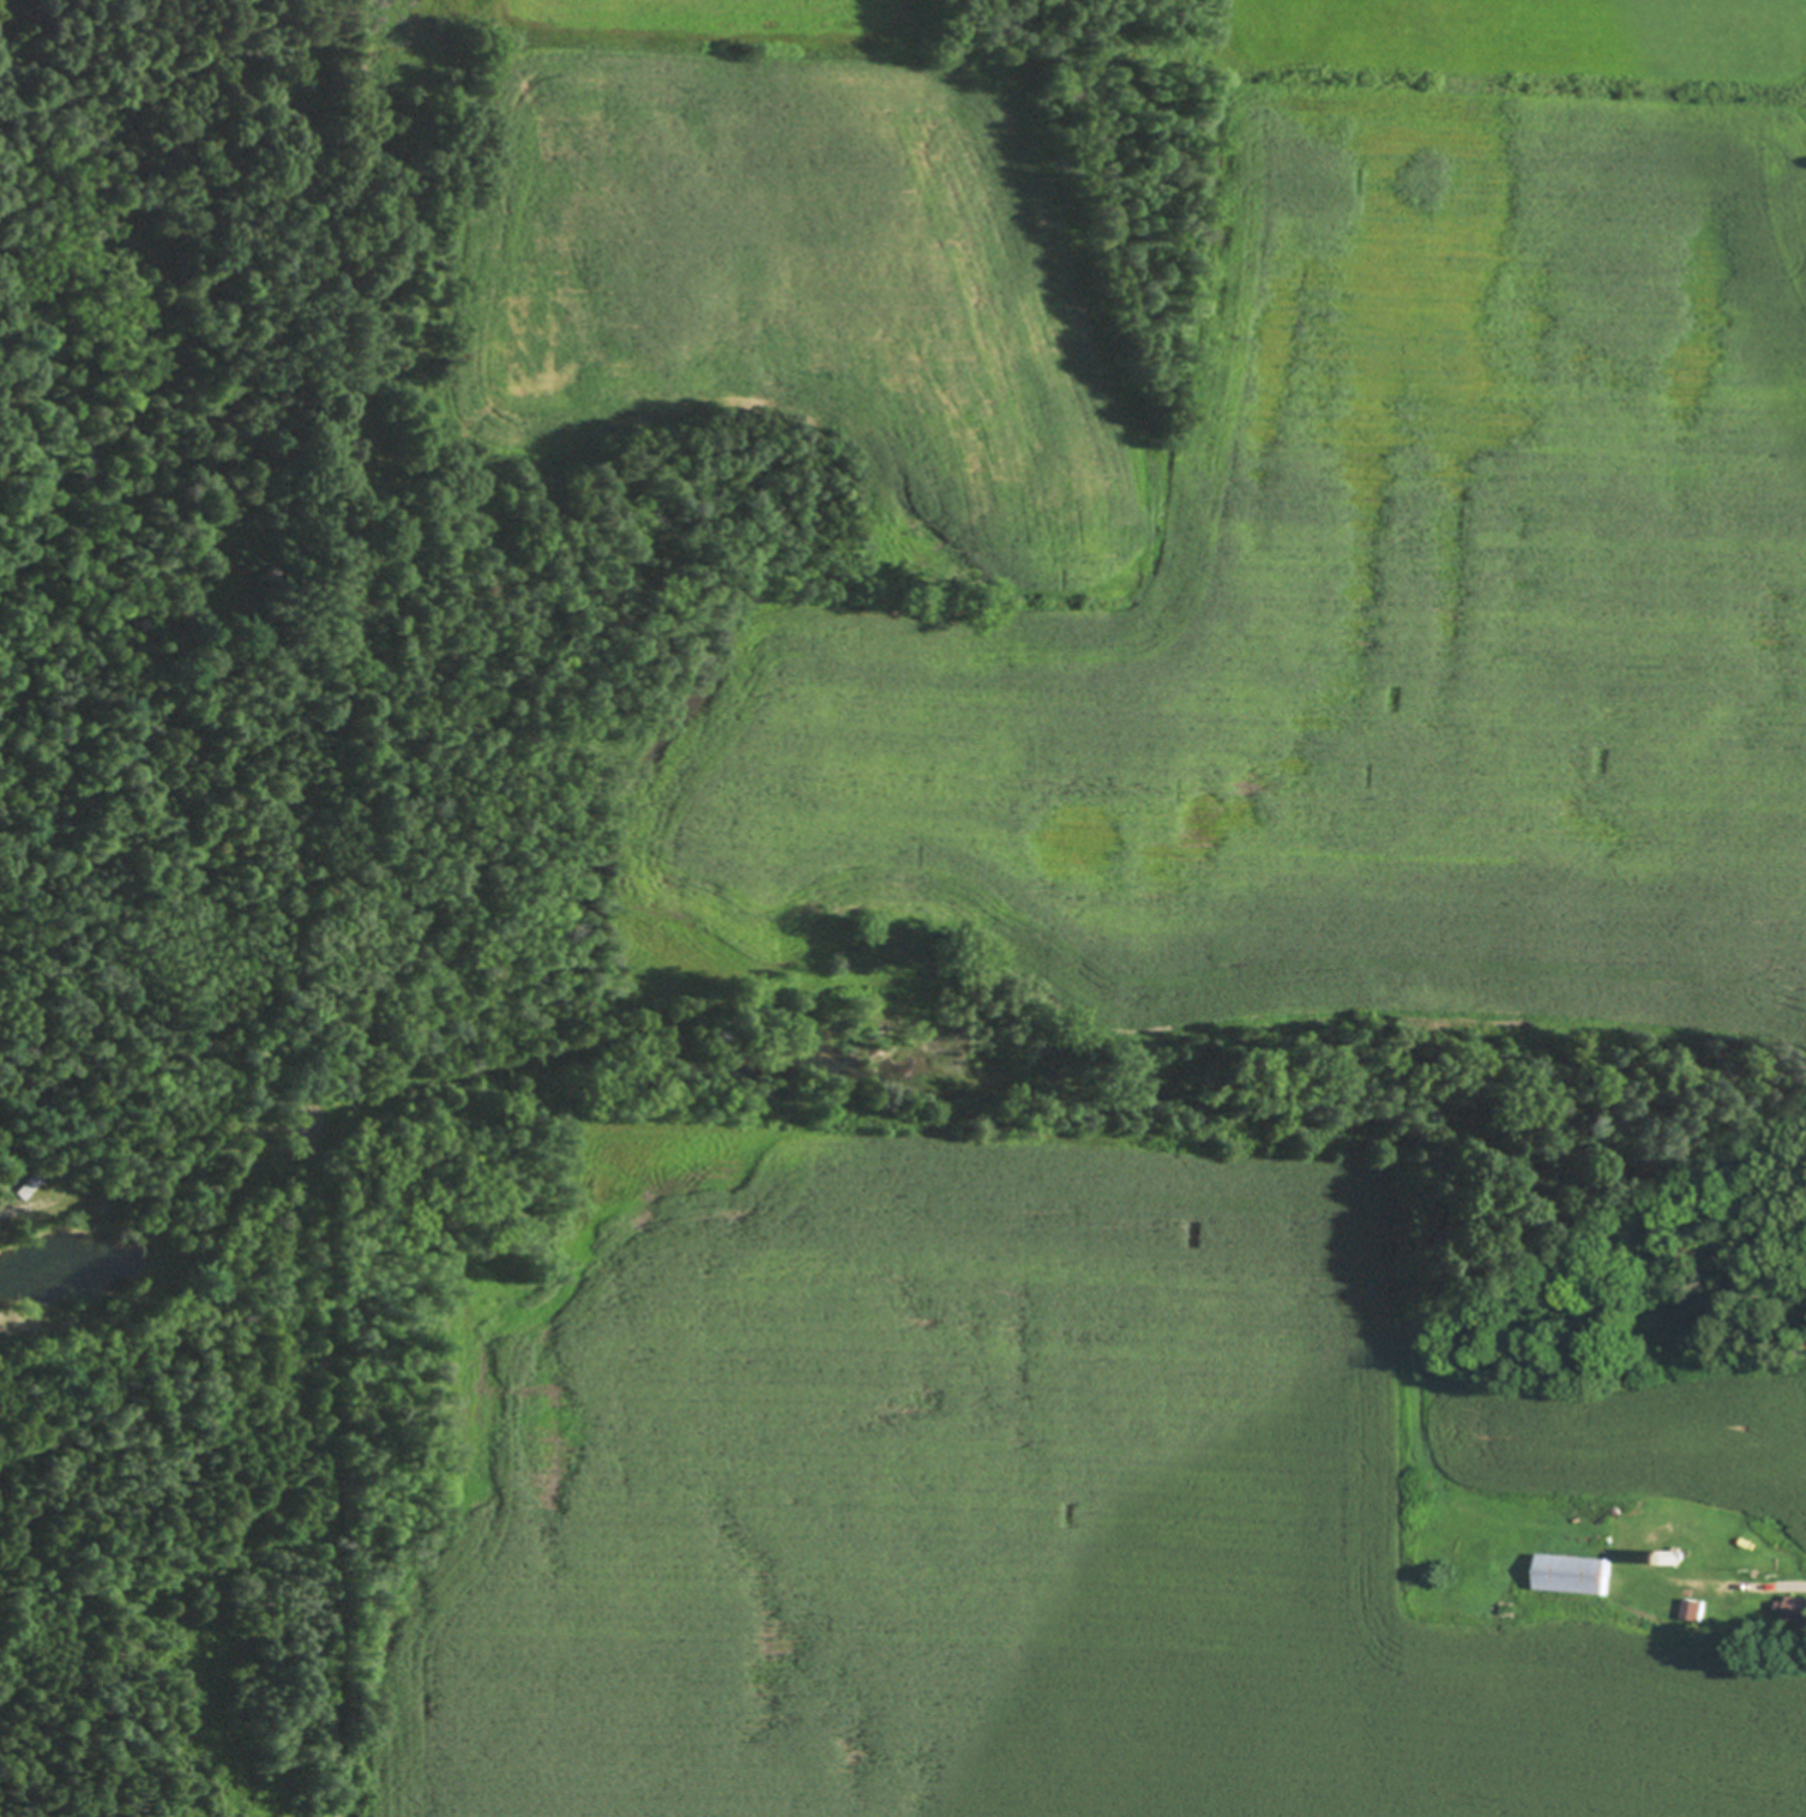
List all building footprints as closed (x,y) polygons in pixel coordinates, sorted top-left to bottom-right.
[(48,1169),(20,1197),(13,1190),(41,1162),(48,1169)] [(1680,1312),(1673,1314),(1669,1302),(1676,1300),(1680,1312)] [(1614,1558),(1612,1593),(1543,1587),(1547,1552),(1614,1558)] [(1681,1552),(1682,1552),(1684,1552),(1684,1553),(1685,1553),(1686,1554),(1686,1556),(1687,1556),(1687,1557),(1687,1558),(1687,1559),(1687,1560),(1686,1560),(1686,1562),(1685,1563),(1684,1563),(1684,1564),(1682,1564),(1681,1564),(1680,1564),(1679,1564),(1679,1563),(1678,1563),(1676,1562),(1676,1560),(1675,1560),(1675,1559),(1675,1558),(1675,1557),(1675,1556),(1676,1556),(1676,1554),(1678,1553),(1679,1553),(1679,1552),(1680,1552),(1681,1552)] [(1798,1595),(1805,1597),(1805,1618),(1793,1616),(1794,1610),(1786,1608),(1787,1600),(1796,1602),(1798,1595)] [(1712,1601),(1709,1618),(1690,1614),(1693,1596),(1712,1601)] [(1792,1639),(1790,1647),(1778,1645),(1781,1637),(1792,1639)]
